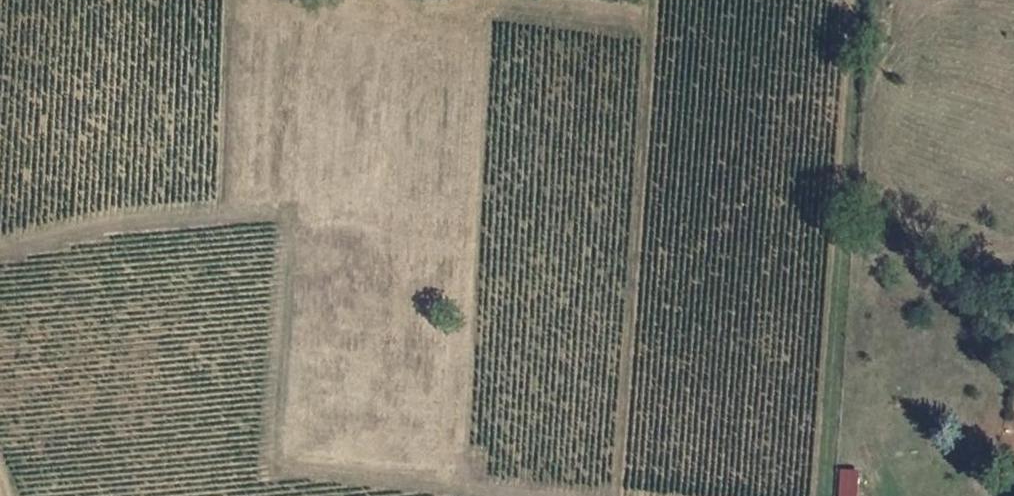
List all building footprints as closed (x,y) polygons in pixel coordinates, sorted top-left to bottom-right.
[(861,470),(841,470),(840,495),(860,495),(861,470)]
